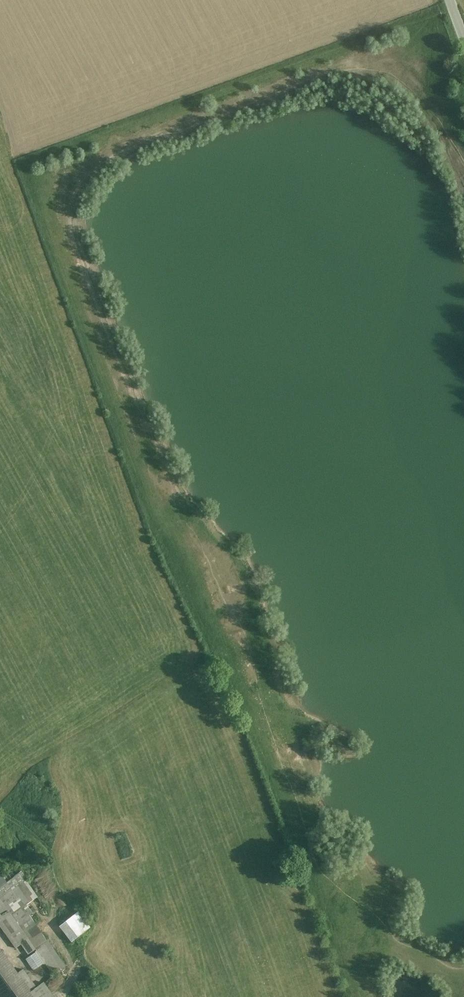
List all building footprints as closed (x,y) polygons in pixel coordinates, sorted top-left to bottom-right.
[(37,950),(55,976),(68,967),(24,907),(37,897),(20,873),(6,883),(3,878),(0,880),(0,923),(18,948),(22,945),(29,956),(37,950)] [(81,911),(59,928),(71,944),(93,926),(81,911)] [(0,953),(0,996),(34,996),(31,993),(17,973),(1,952),(0,953)] [(22,969),(17,973),(31,993),(37,990),(22,969)] [(37,990),(42,996),(52,996),(53,996),(45,984),(37,990)]
